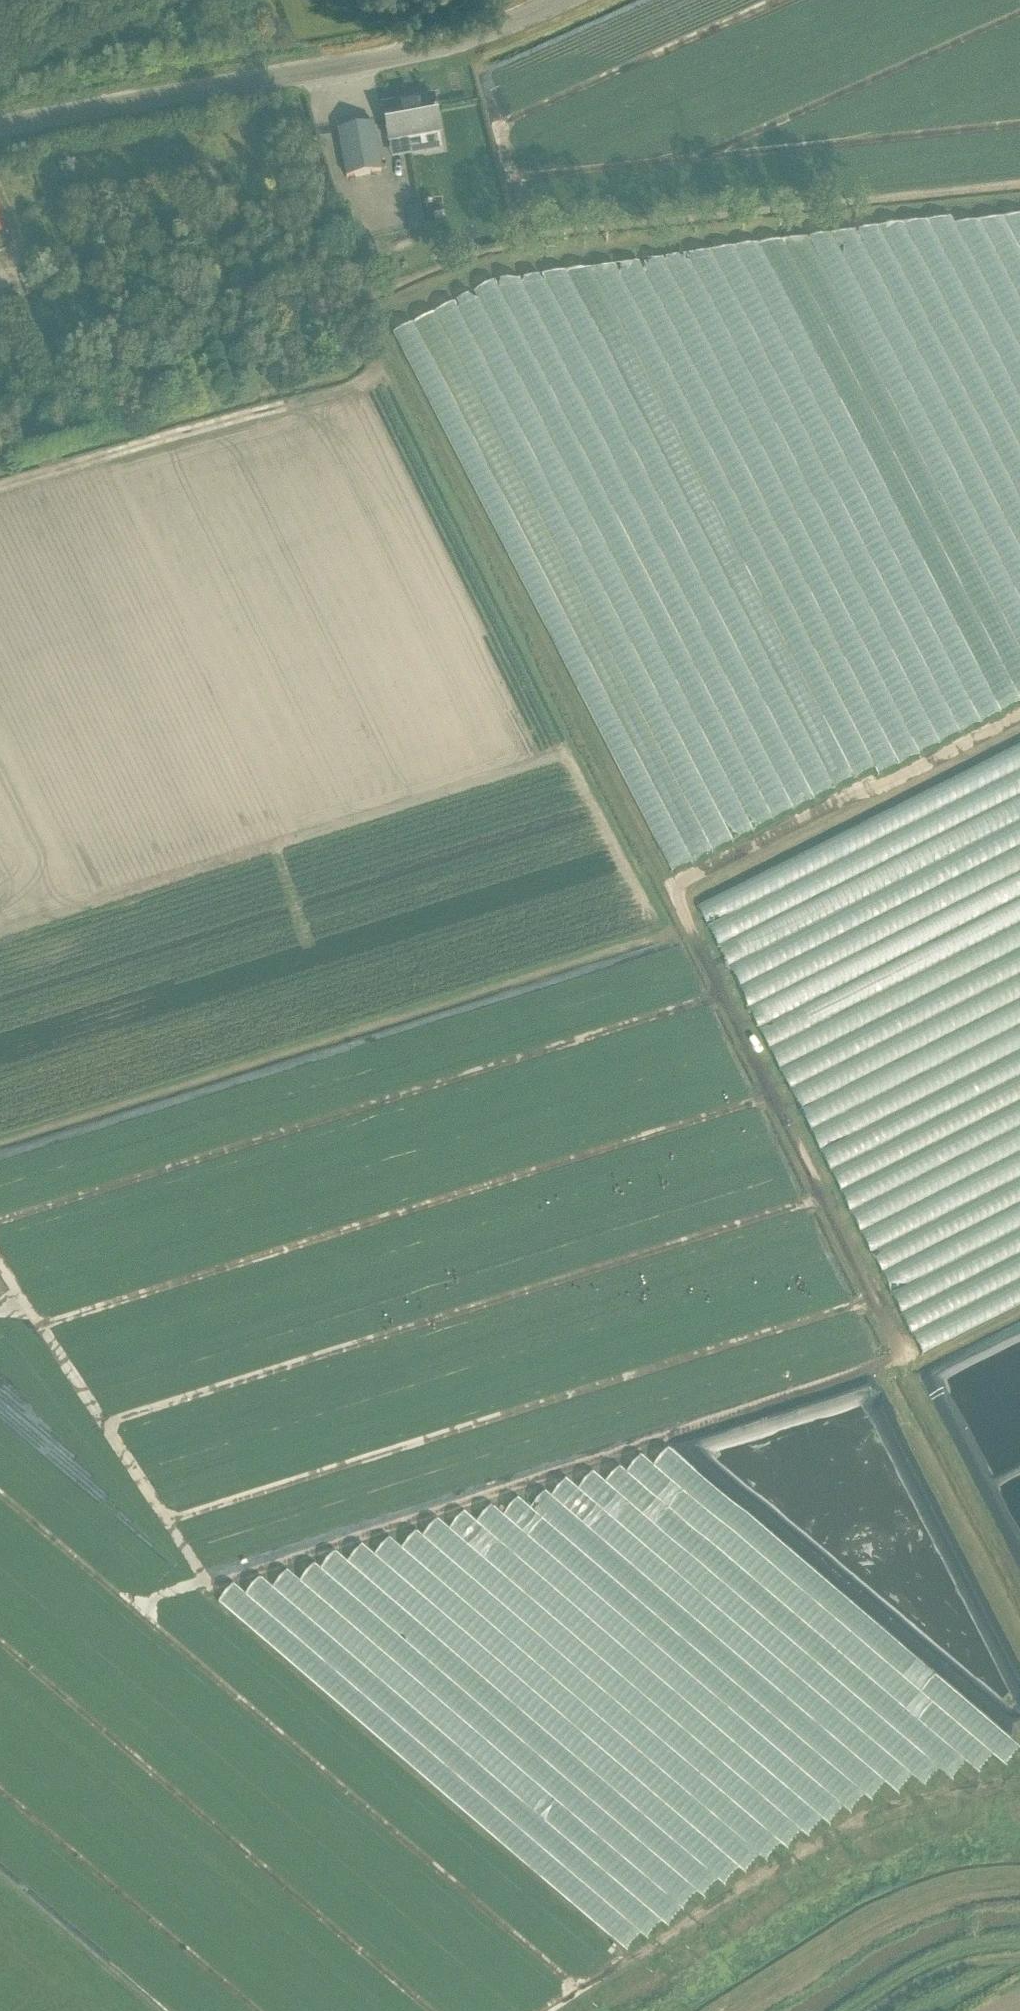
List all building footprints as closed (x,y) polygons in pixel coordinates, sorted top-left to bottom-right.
[(382,107),(386,127),(389,144),(440,134),(437,118),(434,98),(432,98),(433,102),(401,108),(400,104),(382,107)] [(338,131),(342,151),(346,178),(382,171),(377,144),(373,125),(338,131)] [(405,209),(408,222),(420,220),(418,207),(405,209)] [(9,232),(0,211),(0,235),(9,232)] [(380,269),(364,274),(368,287),(369,287),(384,282),(380,269)] [(709,901),(918,1364),(1019,1318),(1019,1303),(971,1195),(952,1203),(939,1174),(891,1177),(904,1163),(880,1165),(910,1133),(894,1128),(925,1095),(866,1040),(880,997),(867,998),(860,885),(1012,874),(1013,884),(1019,881),(1019,762),(709,901)]
